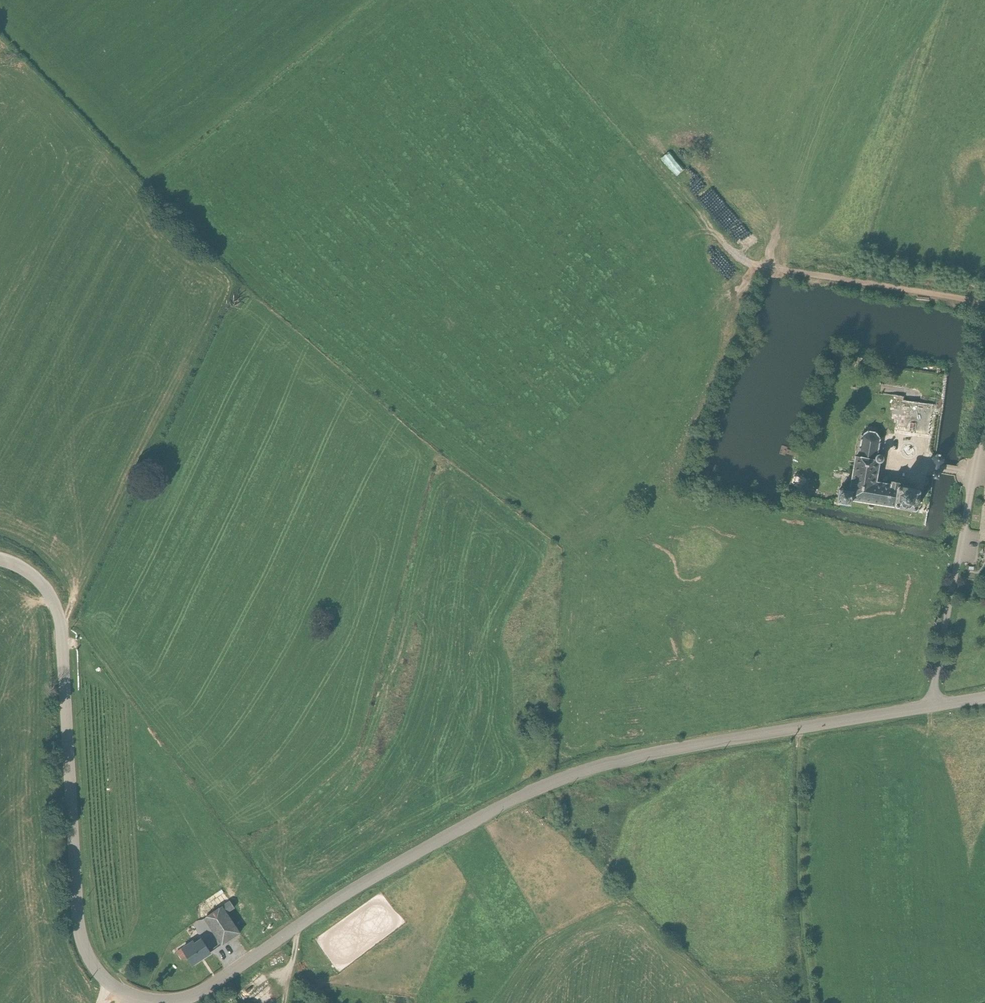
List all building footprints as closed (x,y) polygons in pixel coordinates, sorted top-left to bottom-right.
[(876,433),(868,432),(862,437),(861,444),(859,457),(856,457),(850,491),(839,490),(837,505),(851,507),(852,502),(894,508),(895,509),(917,512),(920,491),(900,487),(901,484),(892,482),(891,485),(878,483),(880,464),(883,463),(884,462),(885,458),(883,457),(882,456),(878,455),(882,440),(876,433)] [(938,466),(940,466),(943,465),(945,463),(946,461),(947,459),(947,456),(946,454),(944,452),(942,451),(939,450),(936,451),(934,452),(932,454),(931,457),(931,459),(932,462),(933,464),(935,465),(938,466)] [(941,473),(933,472),(932,480),(940,480),(941,473)] [(223,944),(241,931),(228,910),(235,906),(230,900),(204,917),(223,944)] [(193,963),(212,951),(203,937),(196,941),(194,938),(182,946),(193,963)] [(280,992),(272,983),(253,1000),(255,1002),(268,1002),(280,992)]
